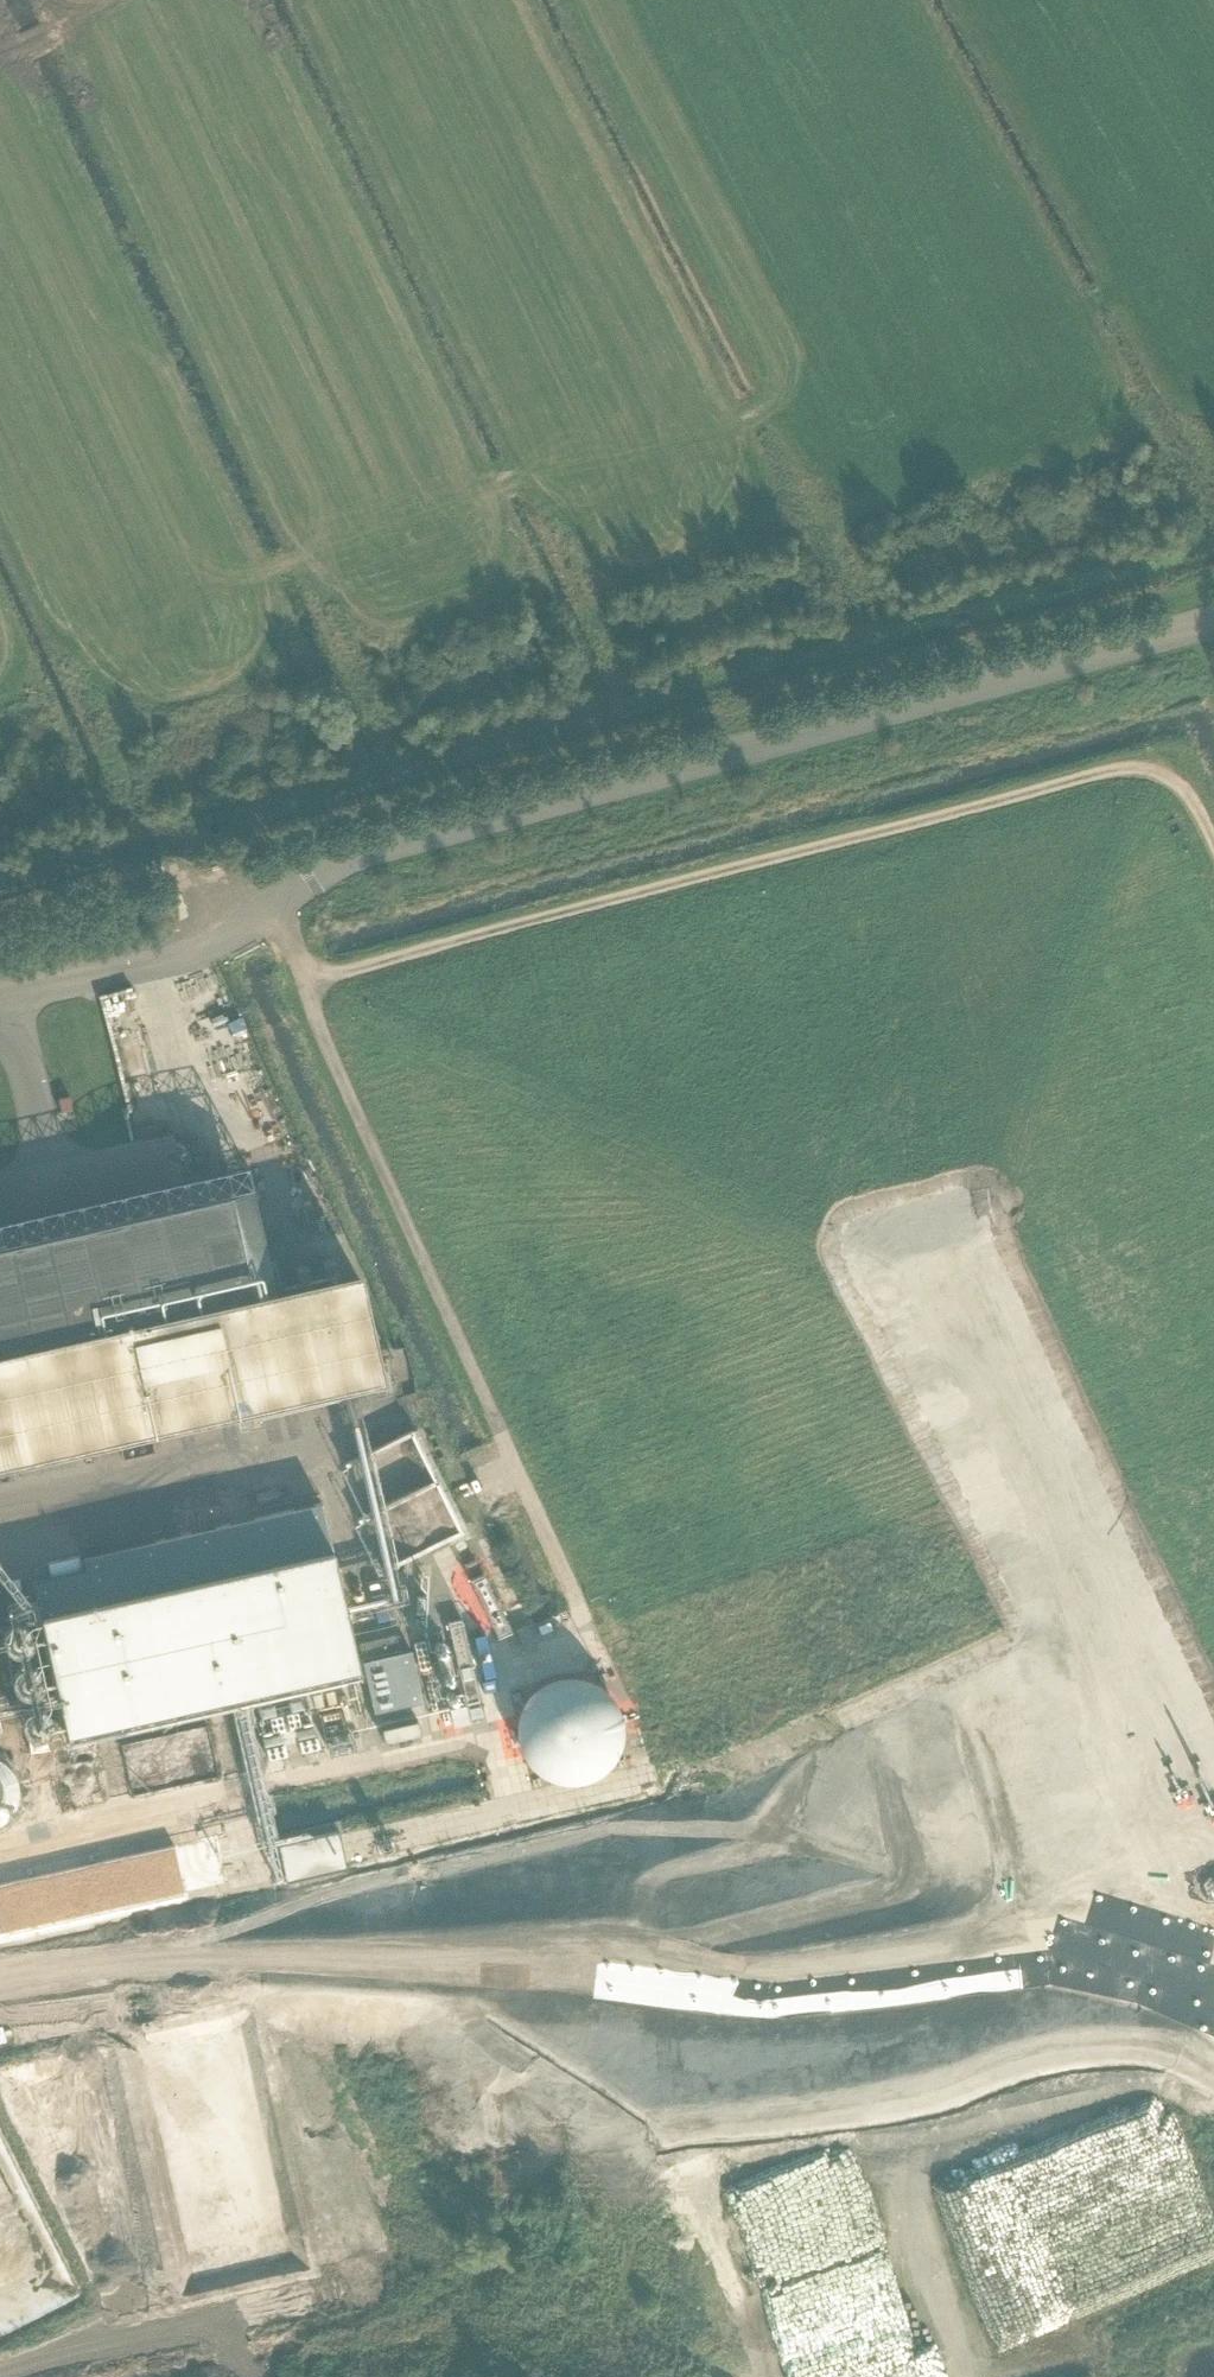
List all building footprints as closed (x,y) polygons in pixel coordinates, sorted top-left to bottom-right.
[(384,1380),(362,1284),(279,1303),(255,1308),(230,1199),(0,1253),(0,1467),(384,1380)] [(360,1673),(338,1573),(332,1550),(331,1545),(322,1502),(285,1511),(268,1514),(84,1555),(87,1568),(32,1581),(67,1739),(94,1733),(324,1681),(351,1675),(360,1673)] [(375,1713),(423,1702),(413,1656),(411,1649),(363,1660),(375,1713)] [(617,1794),(613,1685),(519,1689),(523,1797),(617,1794)] [(338,1829),(278,1843),(278,1844),(285,1877),(286,1882),(347,1869),(345,1863),(338,1829)]
